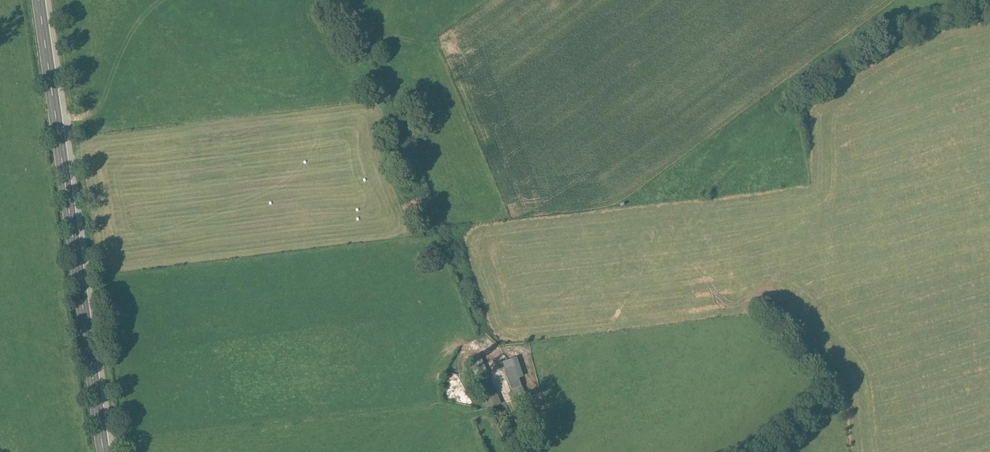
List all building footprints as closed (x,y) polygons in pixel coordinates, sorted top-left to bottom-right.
[(475,354),(463,360),(470,375),(483,369),(475,354)] [(517,356),(502,362),(517,400),(526,397),(518,379),(524,377),(517,356)]
